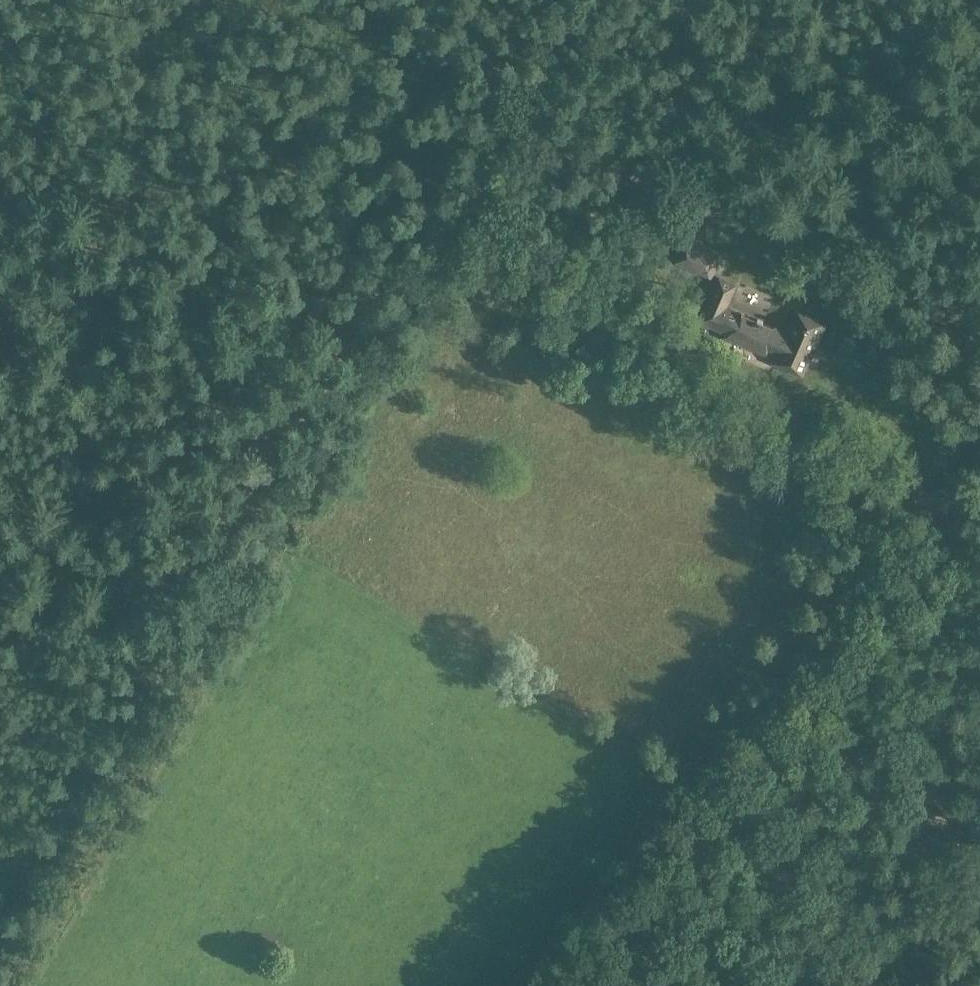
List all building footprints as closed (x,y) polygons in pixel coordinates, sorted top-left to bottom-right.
[(709,277),(712,282),(723,254),(683,237),(672,262),(675,262),(709,277)] [(779,358),(777,364),(803,375),(823,324),(796,313),(787,336),(725,308),(734,286),(719,280),(702,322),(730,334),(729,338),(779,358)]
